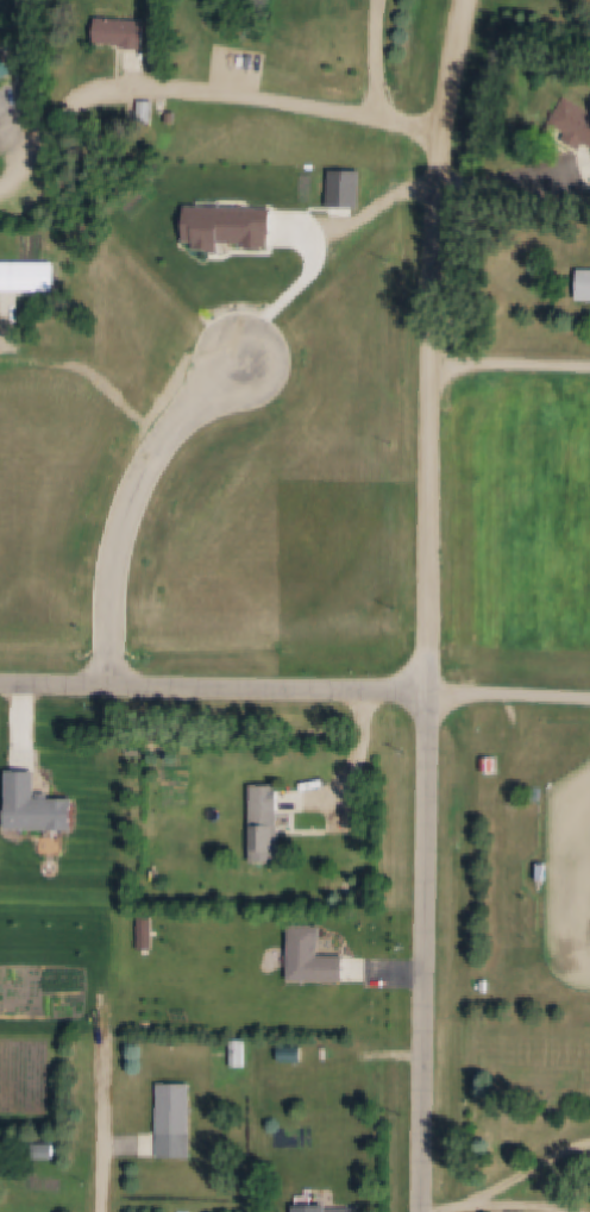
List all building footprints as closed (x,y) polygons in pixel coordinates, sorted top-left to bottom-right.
[(100,15),(151,20),(149,49),(128,46),(128,44),(98,40),(100,15)] [(18,73),(0,82),(0,53),(6,50),(18,73)] [(565,95),(589,110),(589,144),(583,140),(578,147),(561,137),(566,130),(551,120),(565,95)] [(4,263),(61,263),(59,291),(4,290),(4,263)] [(575,269),(589,270),(589,298),(575,297),(575,269)] [(132,742),(152,743),(152,755),(132,755),(132,742)] [(483,756),(498,758),(497,773),(483,772),(483,756)] [(14,772),(45,772),(45,798),(82,799),(82,830),(13,829),(14,772)] [(250,784),(278,785),(276,862),(249,861),(250,784)] [(536,864),(550,865),(548,880),(535,880),(536,864)] [(530,881),(536,882),(538,871),(532,870),(530,881)] [(288,925),(318,925),(316,955),(343,955),(341,982),(287,981),(288,925)] [(491,981),(490,992),(482,991),(483,980),(491,981)] [(232,1041),(249,1041),(247,1067),(231,1067),(232,1041)] [(278,1047),(302,1047),(302,1062),(278,1062),(278,1047)] [(164,1086),(196,1087),(195,1157),(162,1156),(164,1086)] [(62,1145),(62,1160),(40,1158),(40,1145),(62,1145)]
